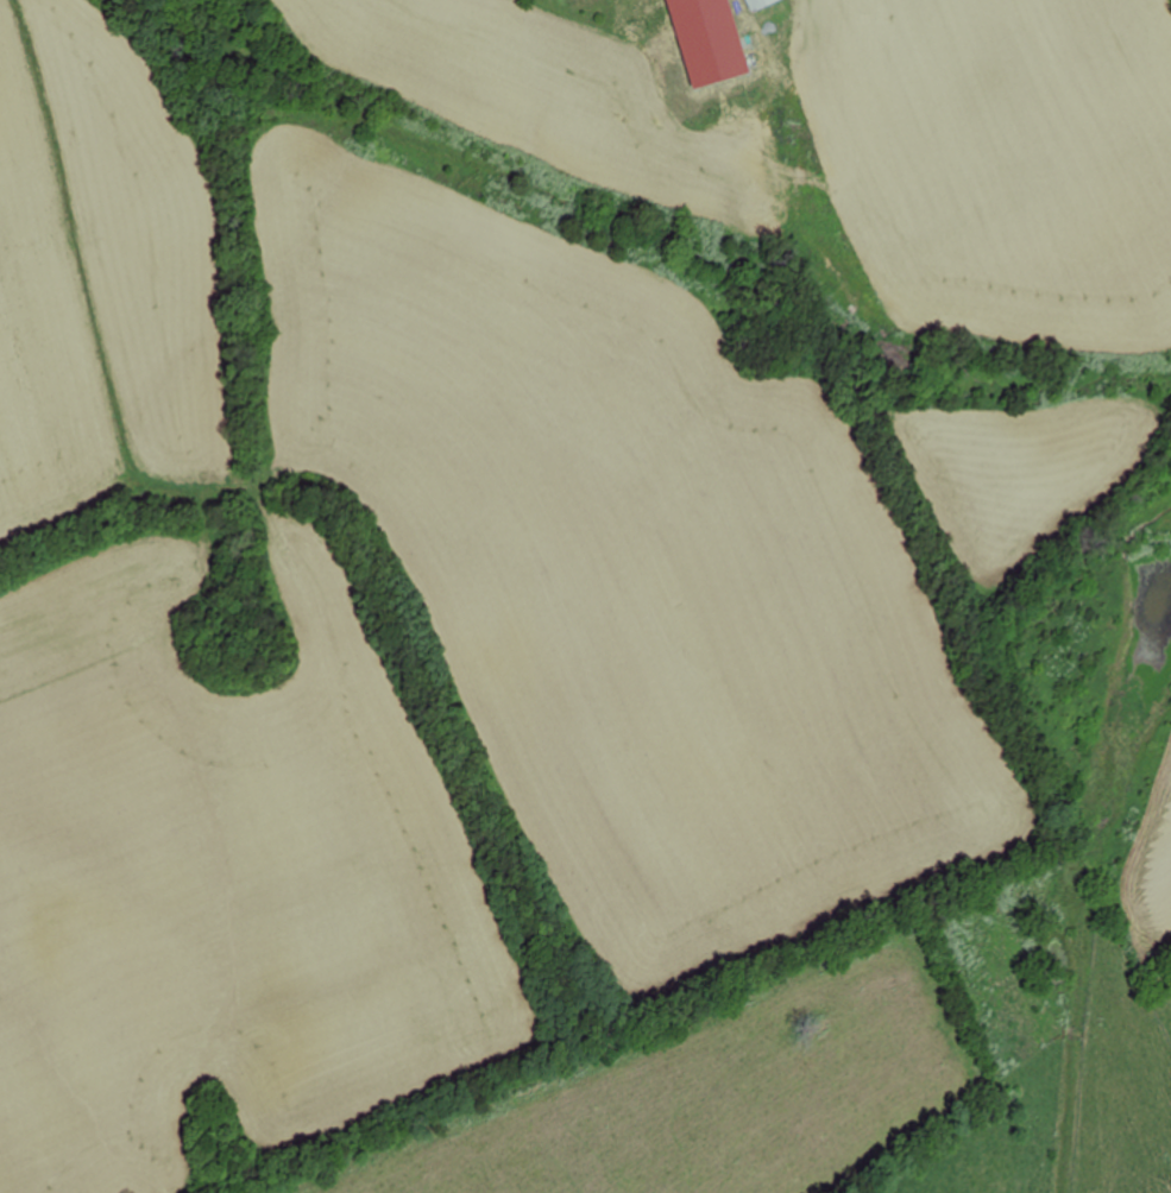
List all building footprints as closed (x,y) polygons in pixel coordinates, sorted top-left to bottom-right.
[(784,0),(746,0),(752,14),(784,0)]
